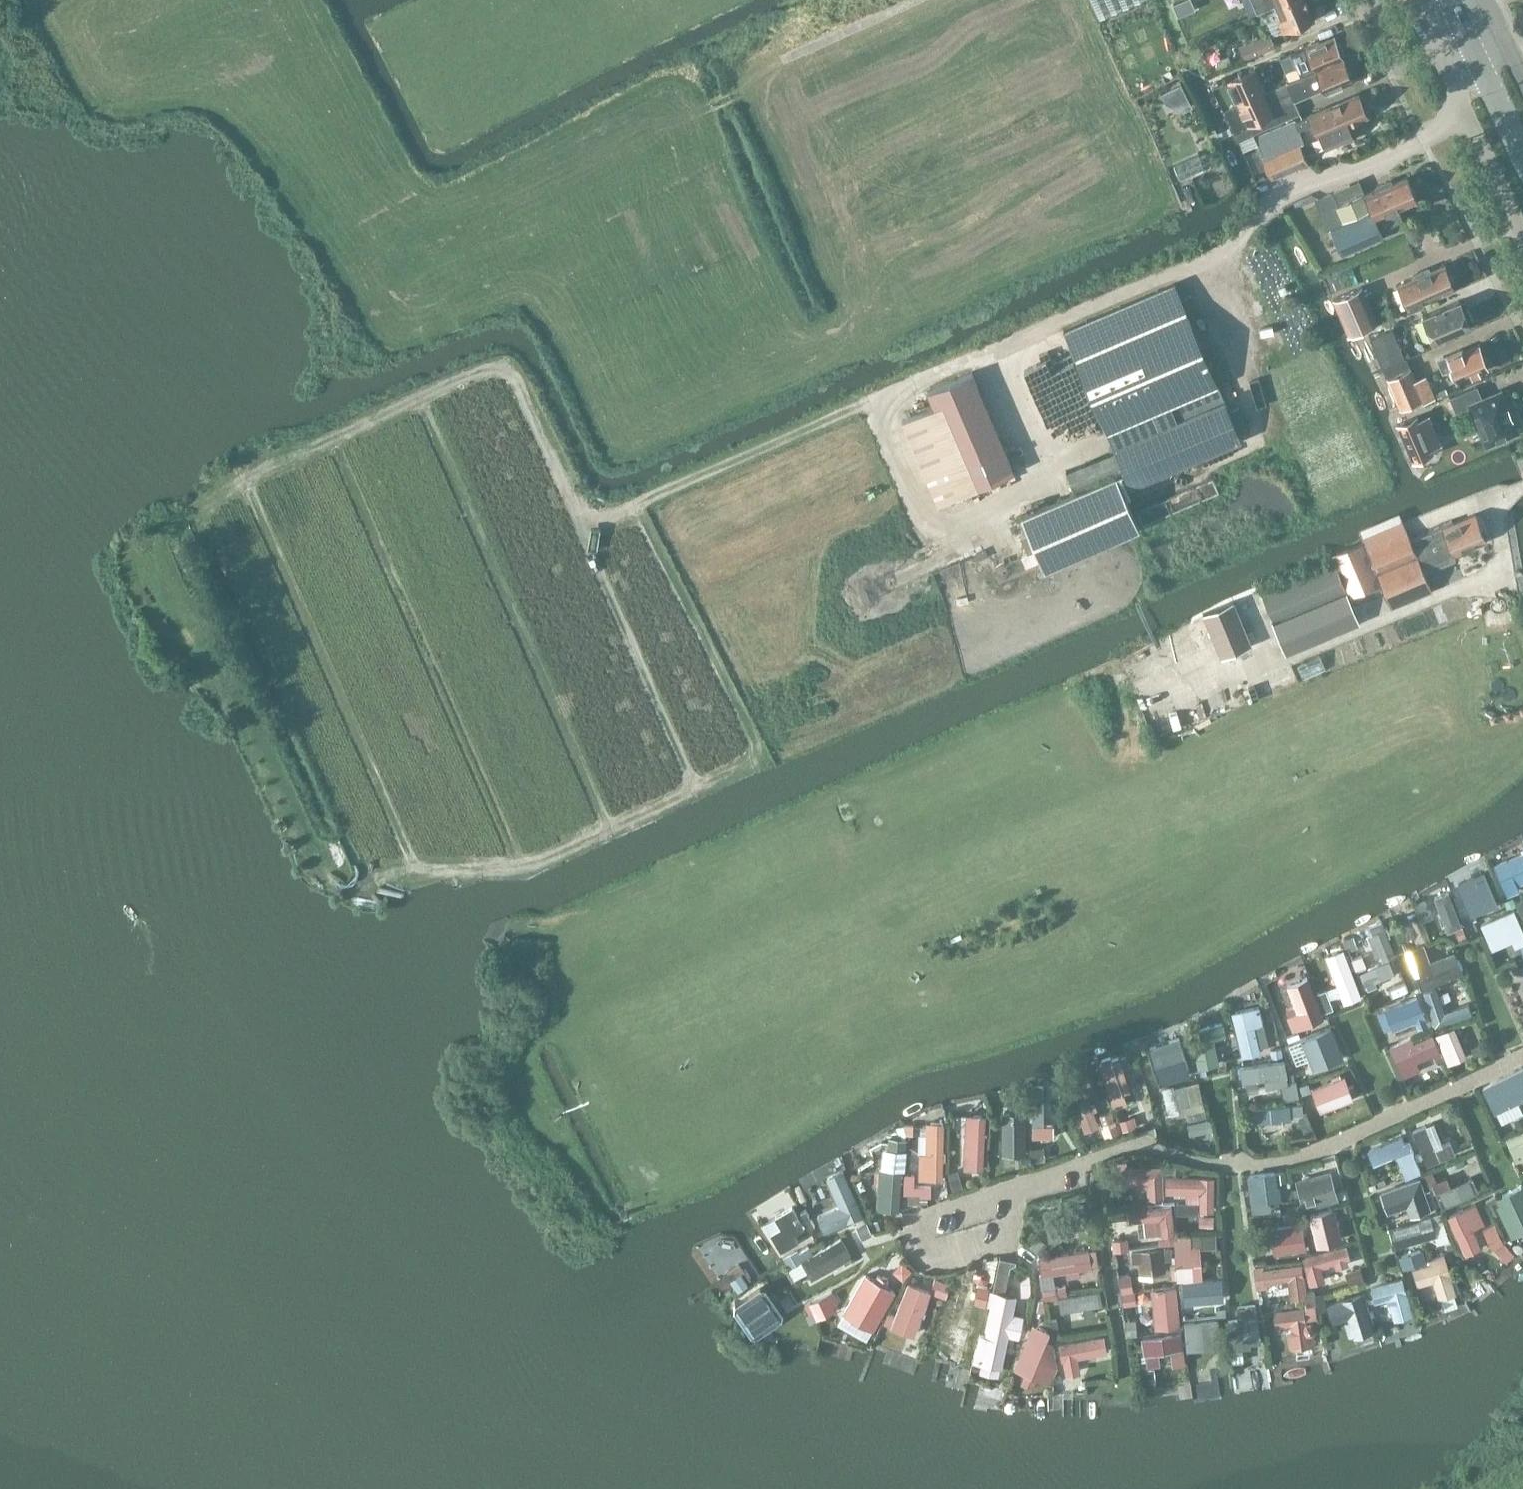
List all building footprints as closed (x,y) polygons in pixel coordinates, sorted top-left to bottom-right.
[(1139,0),(1091,0),(1099,18),(1139,0)] [(1276,5),(1287,0),(1253,0),(1257,12),(1260,11),(1276,5)] [(1260,11),(1264,21),(1269,19),(1275,35),(1314,19),(1306,0),(1287,0),(1276,5),(1260,11)] [(1245,59),(1276,46),(1271,33),(1239,46),(1245,59)] [(1315,70),(1343,58),(1342,55),(1344,53),(1340,44),(1338,44),(1334,35),(1319,42),(1318,40),(1305,45),(1306,47),(1296,51),(1302,65),(1312,61),(1315,70)] [(1315,70),(1287,82),(1294,100),(1322,87),(1326,94),(1339,88),(1339,86),(1353,80),(1349,71),(1351,69),(1347,60),(1344,60),(1343,58),(1315,70)] [(1209,79),(1222,110),(1238,103),(1265,92),(1254,69),(1227,80),(1223,72),(1209,79)] [(1287,82),(1265,92),(1238,103),(1222,110),(1237,140),(1251,134),(1252,135),(1300,113),(1294,100),(1287,82)] [(1309,163),(1300,144),(1305,142),(1299,130),(1314,124),(1319,137),(1324,135),(1329,146),(1326,147),(1327,148),(1353,137),(1348,124),(1368,116),(1364,107),(1367,105),(1363,97),(1360,97),(1359,94),(1306,116),(1254,137),(1272,179),(1309,163)] [(1342,255),(1384,237),(1380,229),(1399,220),(1394,210),(1417,201),(1416,197),(1416,191),(1411,187),(1407,178),(1392,185),(1390,182),(1376,188),(1376,189),(1339,204),(1334,192),(1317,199),(1330,228),(1331,228),(1342,255)] [(1408,308),(1454,288),(1453,285),(1453,279),(1449,275),(1445,265),(1429,272),(1428,269),(1413,275),(1414,278),(1398,285),(1408,308)] [(1123,472),(1130,488),(1241,440),(1176,284),(1063,332),(1114,451),(1057,475),(1064,492),(1122,468),(1123,472)] [(1349,335),(1378,323),(1362,286),(1334,299),(1349,335)] [(1464,311),(1460,301),(1423,316),(1434,342),(1471,326),(1469,323),(1473,321),(1468,309),(1464,311)] [(1405,359),(1392,329),(1370,339),(1382,368),(1405,359)] [(1483,356),(1478,345),(1463,352),(1462,348),(1437,359),(1442,373),(1452,368),(1458,381),(1488,368),(1486,364),(1487,359),(1483,356)] [(1383,369),(1387,378),(1410,368),(1406,359),(1383,369)] [(1410,368),(1387,378),(1400,409),(1424,399),(1410,368)] [(972,372),(926,392),(933,408),(903,421),(938,504),(1014,472),(972,372)] [(1477,386),(1450,397),(1455,411),(1470,405),(1487,444),(1518,431),(1517,430),(1511,416),(1512,416),(1508,406),(1507,406),(1501,392),(1502,392),(1501,390),(1499,391),(1482,399),(1477,386)] [(1417,416),(1397,425),(1406,447),(1412,462),(1416,460),(1433,453),(1427,438),(1435,435),(1436,434),(1429,416),(1420,420),(1419,420),(1418,417),(1418,416),(1417,416)] [(1146,525),(1130,488),(1123,472),(1028,512),(1051,566),(1146,525)] [(1430,531),(1411,539),(1425,573),(1456,560),(1454,554),(1487,541),(1476,514),(1454,523),(1452,520),(1429,529),(1430,531)] [(1404,524),(1362,542),(1381,586),(1383,585),(1392,608),(1432,591),(1425,573),(1411,539),(1404,524)] [(1260,596),(1278,640),(1282,639),(1288,654),(1369,619),(1363,605),(1385,597),(1381,586),(1362,542),(1339,551),(1343,562),(1260,596)] [(1204,614),(1222,658),(1252,645),(1250,641),(1246,632),(1233,601),(1204,614)] [(1370,626),(1352,629),(1355,645),(1373,643),(1370,626)] [(1322,644),(1297,655),(1303,670),(1329,659),(1322,644)] [(1497,854),(1506,882),(1522,877),(1522,846),(1497,854)] [(1466,877),(1472,898),(1489,893),(1482,872),(1466,877)] [(1425,933),(1406,941),(1417,967),(1436,959),(1425,933)] [(1365,959),(1366,977),(1380,976),(1378,958),(1365,959)] [(1294,1020),(1326,1008),(1310,965),(1285,975),(1293,994),(1285,996),(1294,1020)] [(1444,994),(1455,990),(1449,974),(1438,978),(1444,994)] [(1233,1000),(1242,1046),(1271,1041),(1262,995),(1233,1000)] [(1382,1014),(1388,1028),(1399,1024),(1393,1010),(1382,1014)] [(1438,1022),(1446,1055),(1468,1049),(1460,1017),(1438,1022)] [(1190,1027),(1199,1070),(1219,1065),(1210,1022),(1190,1027)] [(1416,1047),(1436,1042),(1432,1026),(1396,1035),(1403,1065),(1419,1061),(1416,1047)] [(1293,1036),(1299,1066),(1341,1058),(1338,1038),(1314,1043),(1312,1032),(1293,1036)] [(1286,1049),(1246,1054),(1250,1082),(1290,1077),(1286,1049)] [(1322,1101),(1357,1088),(1348,1064),(1313,1076),(1322,1101)] [(1079,1103),(1096,1100),(1090,1065),(1073,1068),(1079,1103)] [(1167,1103),(1191,1102),(1190,1074),(1165,1075),(1167,1103)] [(1280,1114),(1280,1096),(1253,1097),(1254,1115),(1280,1114)] [(1033,1116),(1046,1116),(1046,1101),(1033,1101),(1033,1116)] [(1103,1123),(1138,1117),(1135,1103),(1114,1107),(1113,1101),(1100,1103),(1103,1123)] [(985,1161),(987,1104),(967,1103),(965,1160),(985,1161)] [(1208,1110),(1189,1110),(1189,1127),(1208,1127),(1208,1110)] [(944,1186),(944,1111),(927,1111),(927,1142),(920,1142),(920,1162),(905,1162),(905,1185),(944,1186)] [(1454,1132),(1443,1133),(1440,1112),(1417,1115),(1421,1149),(1456,1145),(1454,1132)] [(1026,1113),(1002,1113),(1002,1154),(1026,1154),(1026,1113)] [(1507,1128),(1519,1158),(1522,1157),(1522,1121),(1507,1128)] [(1383,1180),(1390,1209),(1429,1199),(1410,1124),(1368,1135),(1373,1153),(1401,1146),(1408,1174),(1383,1180)] [(1291,1189),(1289,1161),(1250,1163),(1251,1191),(1291,1189)] [(1450,1166),(1429,1174),(1433,1184),(1453,1176),(1450,1166)] [(1446,1196),(1477,1183),(1471,1169),(1439,1183),(1446,1196)] [(1331,1171),(1296,1181),(1303,1209),(1339,1199),(1331,1171)] [(844,1172),(826,1184),(842,1210),(860,1199),(844,1172)] [(1516,1227),(1522,1223),(1522,1176),(1522,1175),(1496,1189),(1516,1227)] [(1476,1202),(1463,1208),(1449,1215),(1464,1250),(1479,1244),(1472,1229),(1485,1223),(1476,1202)] [(1441,1227),(1439,1221),(1445,1220),(1442,1205),(1408,1212),(1413,1233),(1441,1227)] [(781,1251),(798,1241),(794,1233),(804,1228),(792,1207),(775,1217),(781,1227),(770,1233),(781,1251)] [(1048,1231),(1063,1231),(1062,1208),(1047,1208),(1048,1231)] [(1500,1210),(1484,1217),(1501,1255),(1517,1248),(1500,1210)] [(1113,1241),(1132,1241),(1132,1228),(1114,1227),(1113,1241)] [(813,1245),(822,1266),(846,1255),(837,1234),(813,1245)] [(1216,1234),(1181,1235),(1175,1242),(1175,1246),(1177,1280),(1185,1280),(1185,1296),(1216,1295),(1216,1291),(1219,1290),(1218,1276),(1193,1277),(1192,1263),(1201,1263),(1200,1247),(1216,1246),(1216,1234)] [(1305,1244),(1309,1269),(1356,1261),(1352,1236),(1305,1244)] [(1062,1260),(1065,1272),(1100,1264),(1094,1238),(1043,1250),(1046,1264),(1062,1260)] [(1438,1272),(1439,1286),(1455,1284),(1451,1245),(1428,1247),(1429,1255),(1416,1257),(1418,1274),(1438,1272)] [(905,1271),(918,1257),(907,1247),(894,1261),(905,1271)] [(1171,1247),(1131,1251),(1132,1262),(1138,1262),(1139,1274),(1165,1271),(1164,1260),(1172,1259),(1171,1247)] [(795,1254),(795,1272),(807,1273),(808,1255),(795,1254)] [(848,1259),(836,1266),(842,1277),(854,1271),(848,1259)] [(1034,1284),(1033,1260),(1021,1260),(1022,1285),(1034,1284)] [(1124,1294),(1138,1293),(1136,1263),(1121,1264),(1124,1294)] [(1302,1265),(1264,1269),(1263,1266),(1253,1267),(1255,1290),(1268,1289),(1267,1283),(1282,1282),(1282,1286),(1289,1285),(1291,1299),(1305,1298),(1306,1306),(1317,1305),(1316,1297),(1316,1291),(1310,1291),(1305,1292),(1302,1265)] [(1397,1311),(1418,1305),(1407,1267),(1372,1277),(1376,1291),(1391,1287),(1397,1311)] [(937,1269),(934,1284),(948,1287),(951,1271),(937,1269)] [(907,1271),(892,1315),(920,1324),(935,1280),(907,1271)] [(898,1295),(865,1276),(843,1315),(875,1334),(892,1304),(898,1295)] [(1003,1367),(1012,1326),(1023,1328),(1028,1304),(1016,1302),(1020,1284),(990,1278),(975,1351),(982,1353),(980,1363),(1003,1367)] [(1460,1284),(1439,1288),(1437,1279),(1427,1281),(1432,1302),(1462,1296),(1460,1284)] [(957,1329),(970,1287),(954,1282),(936,1340),(952,1345),(965,1348),(969,1332),(957,1329)] [(1102,1283),(1062,1282),(1062,1297),(1102,1298),(1102,1283)] [(816,1288),(816,1309),(839,1309),(839,1288),(816,1288)] [(1246,1317),(1262,1313),(1257,1292),(1241,1297),(1246,1317)] [(1361,1293),(1327,1304),(1333,1323),(1347,1318),(1348,1321),(1344,1322),(1349,1338),(1373,1330),(1361,1293)] [(1304,1308),(1273,1312),(1275,1327),(1292,1325),(1294,1349),(1314,1346),(1312,1332),(1307,1333),(1304,1308)] [(1219,1310),(1188,1310),(1188,1341),(1218,1341),(1219,1310)] [(1182,1332),(1141,1337),(1143,1354),(1145,1354),(1146,1367),(1160,1365),(1159,1353),(1184,1350),(1182,1332)] [(1065,1376),(1081,1373),(1078,1355),(1105,1351),(1102,1337),(1058,1345),(1061,1362),(1063,1361),(1065,1376)] [(1056,1367),(1051,1349),(1028,1339),(1016,1370),(1049,1383),(1056,1367)]
